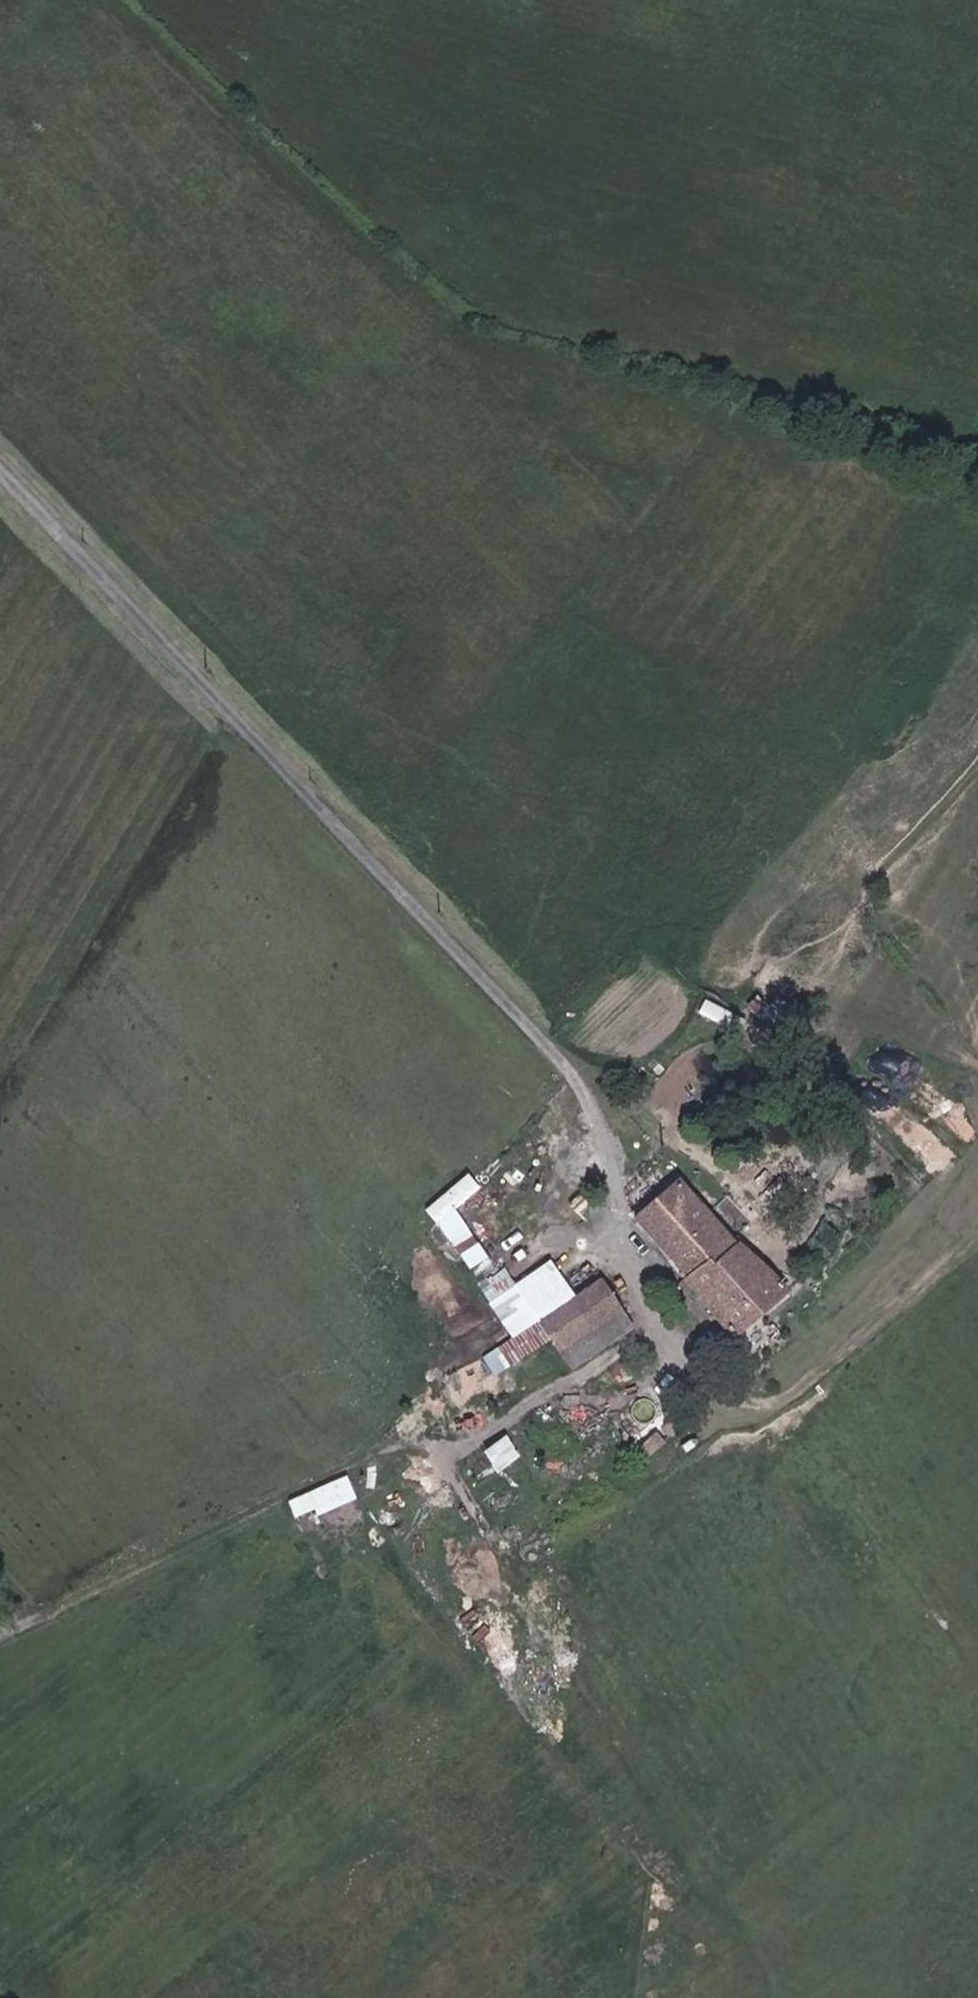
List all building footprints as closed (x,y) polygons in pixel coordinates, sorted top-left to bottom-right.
[(757,1318),(804,1270),(698,1156),(654,1201),(757,1318)] [(857,1169),(846,1156),(840,1162),(851,1175),(857,1169)] [(841,1248),(833,1241),(822,1251),(829,1258),(841,1248)] [(619,1262),(570,1312),(606,1349),(655,1299),(619,1262)] [(713,1410),(706,1402),(693,1413),(699,1421),(713,1410)] [(695,1431),(686,1419),(664,1437),(674,1447),(695,1431)] [(496,1469),(521,1454),(508,1432),(483,1447),(496,1469)] [(289,1496),(297,1520),(359,1498),(350,1474),(289,1496)]
